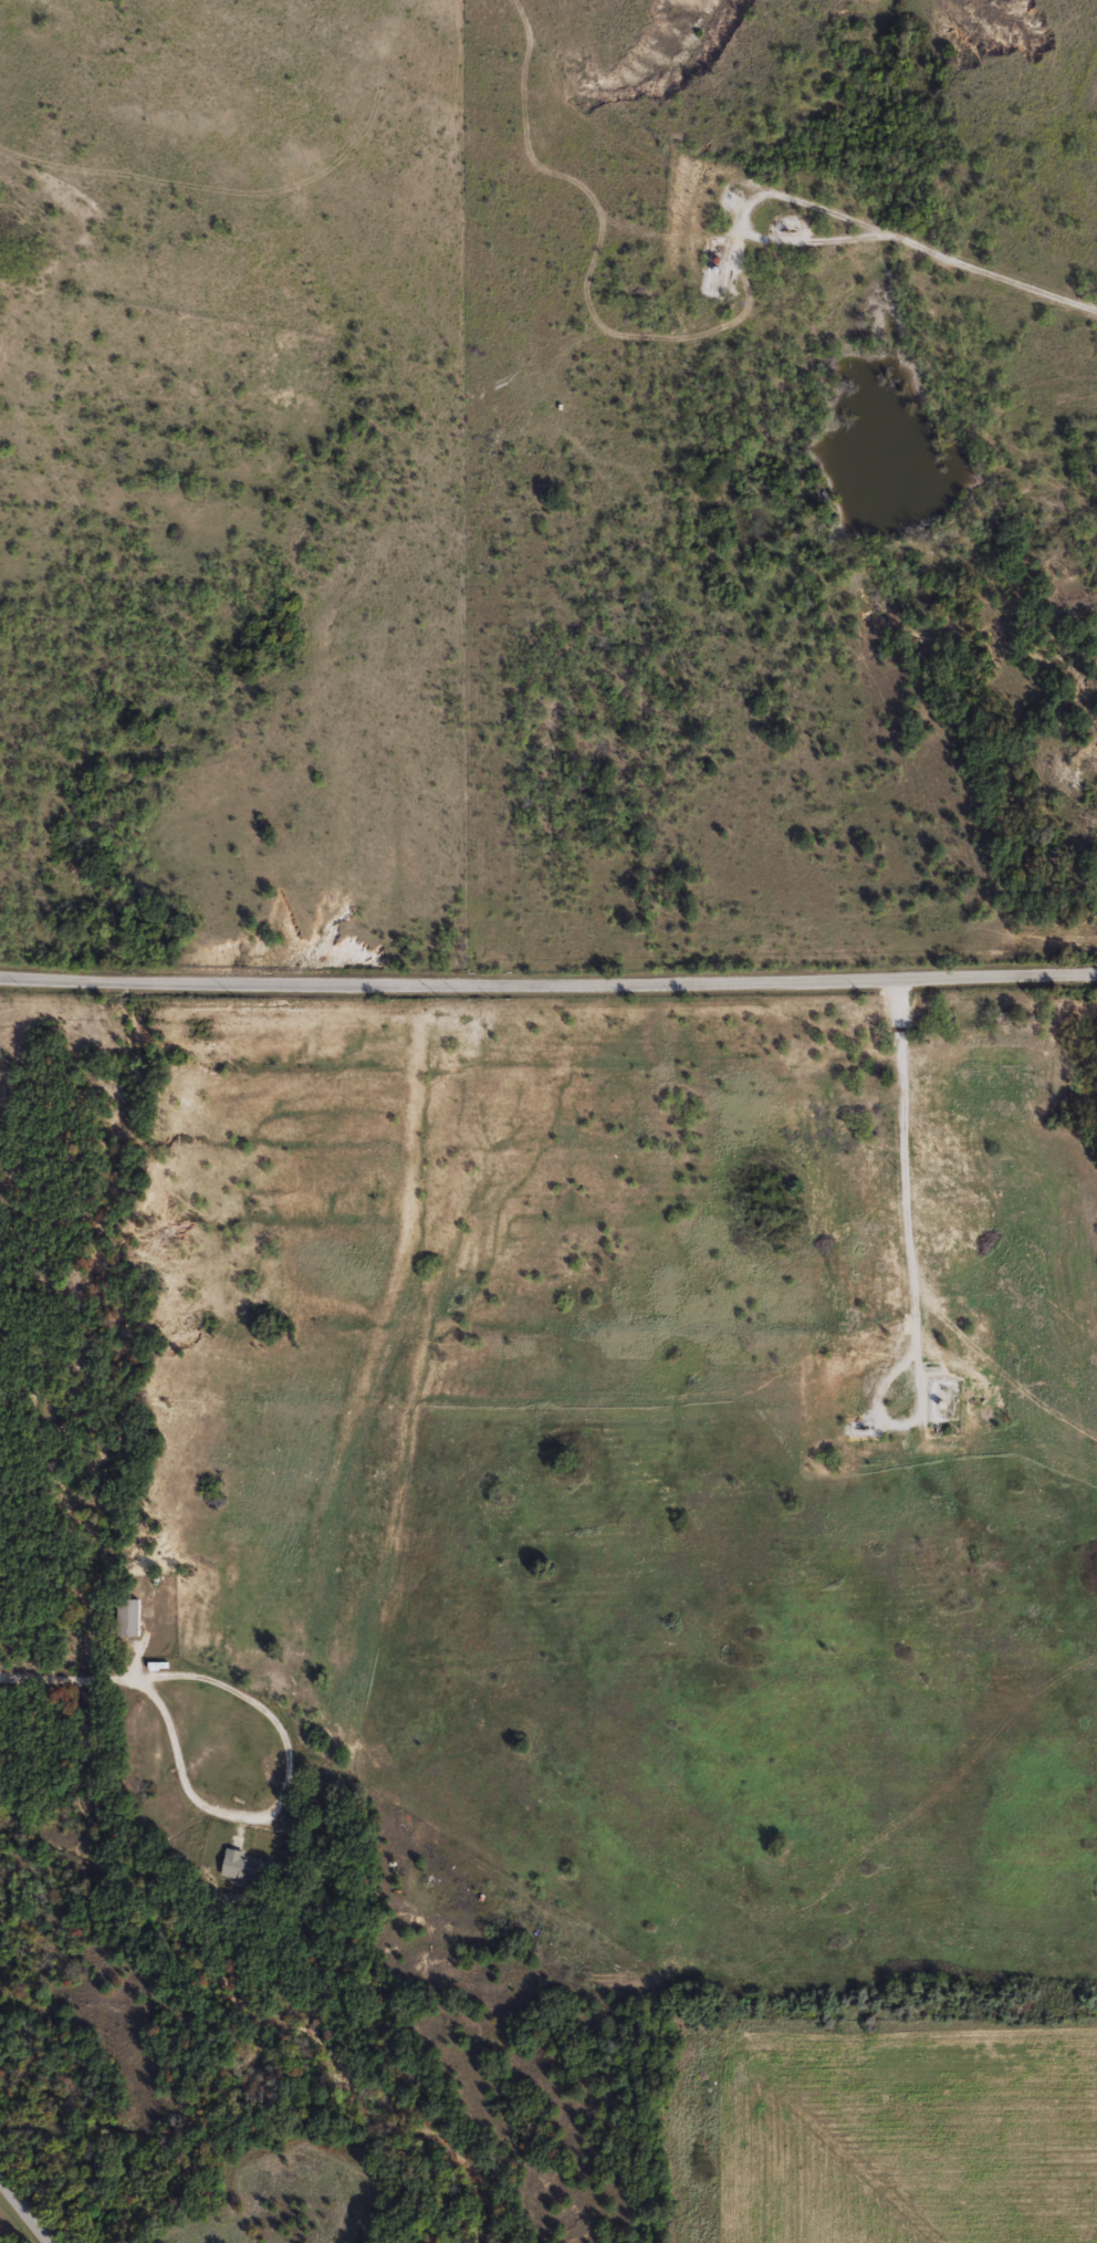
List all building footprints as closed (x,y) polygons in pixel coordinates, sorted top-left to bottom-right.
[(115,1636),(115,1599),(138,1599),(138,1636),(115,1636)] [(273,1860),(268,1888),(236,1882),(236,1879),(219,1877),(223,1851),(273,1860)]
